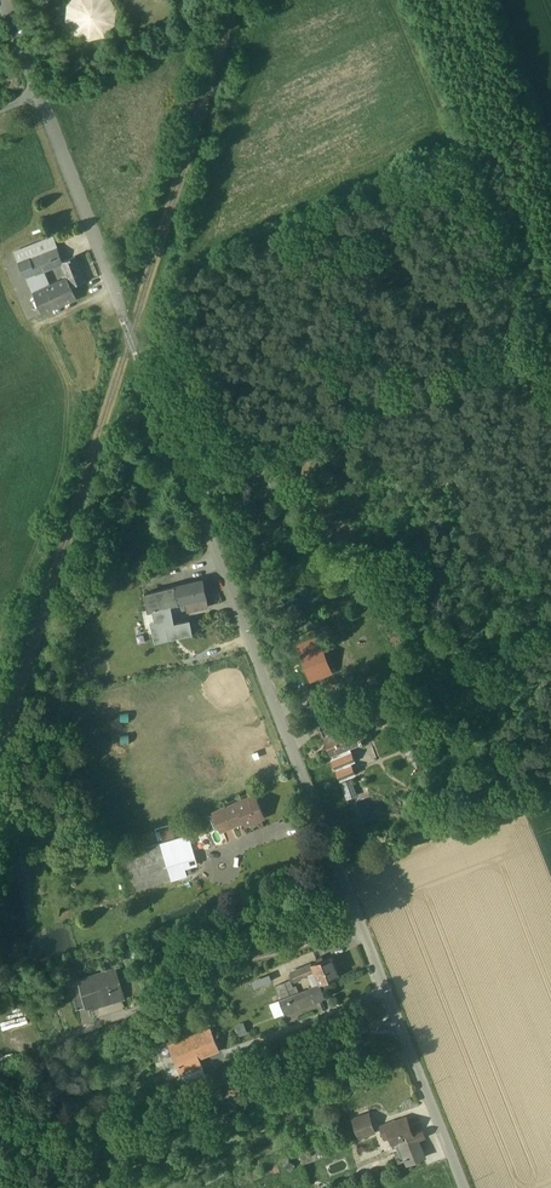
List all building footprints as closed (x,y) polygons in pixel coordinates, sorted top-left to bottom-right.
[(108,33),(107,27),(117,25),(112,0),(66,0),(74,40),(108,33)] [(53,236),(15,251),(19,262),(39,254),(58,247),(53,236)] [(58,247),(39,254),(44,269),(62,261),(63,261),(58,247)] [(39,254),(19,262),(24,276),(27,276),(43,269),(44,269),(39,254)] [(63,261),(62,261),(68,276),(68,277),(72,286),(85,280),(76,256),(63,261)] [(43,269),(27,276),(34,292),(47,286),(50,285),(43,269)] [(50,285),(47,286),(51,295),(53,294),(72,286),(68,277),(50,285)] [(47,286),(34,292),(43,312),(58,306),(53,294),(51,295),(47,286)] [(72,286),(53,294),(58,306),(77,298),(72,286)] [(273,474),(269,474),(271,481),(290,477),(288,470),(285,471),(279,472),(273,474)] [(203,580),(185,585),(188,601),(190,610),(208,606),(203,580)] [(185,585),(177,586),(181,603),(188,601),(185,585)] [(177,586),(158,591),(162,607),(170,604),(170,605),(181,603),(177,586)] [(158,591),(144,594),(148,612),(153,610),(162,607),(158,591)] [(170,604),(162,607),(153,610),(156,621),(151,622),(155,641),(191,633),(189,621),(174,623),(170,605),(170,604)] [(324,651),(310,656),(316,673),(331,668),(324,651)] [(333,721),(320,726),(324,736),(337,730),(333,721)] [(358,722),(342,728),(350,747),(360,743),(361,746),(364,745),(363,742),(362,742),(359,733),(362,732),(358,722)] [(337,730),(324,736),(342,780),(355,774),(351,763),(355,761),(350,747),(342,728),(337,730)] [(347,798),(357,795),(351,780),(342,783),(347,798)] [(255,796),(238,803),(215,813),(220,826),(243,817),(246,823),(263,816),(255,796)] [(175,836),(171,825),(158,829),(162,841),(175,836)] [(203,831),(191,834),(195,848),(207,845),(203,831)] [(189,835),(118,856),(129,893),(187,876),(185,869),(198,865),(193,849),(195,848),(191,834),(189,835)] [(332,955),(324,958),(322,956),(316,958),(317,961),(312,963),(316,975),(320,984),(340,975),(332,955)] [(312,963),(291,972),(293,977),(294,981),(309,974),(311,977),(316,975),(312,963)] [(117,968),(80,979),(89,1009),(126,998),(117,968)] [(288,988),(285,981),(277,984),(282,998),(299,992),(296,985),(288,988)] [(282,998),(280,999),(285,1011),(285,1012),(325,996),(320,984),(299,992),(282,998)] [(280,999),(271,1002),(276,1015),(285,1011),(280,999)] [(210,1027),(185,1037),(187,1043),(191,1054),(198,1051),(207,1048),(209,1051),(219,1048),(210,1027)] [(185,1037),(174,1041),(176,1047),(187,1043),(185,1037)] [(187,1043),(176,1047),(174,1041),(169,1043),(178,1064),(199,1055),(198,1051),(191,1054),(187,1043)] [(199,1055),(178,1064),(182,1074),(203,1066),(199,1055)] [(368,1113),(354,1119),(360,1137),(374,1132),(368,1113)] [(406,1117),(396,1121),(395,1120),(381,1126),(385,1137),(390,1135),(393,1143),(397,1151),(394,1152),(398,1163),(423,1153),(418,1139),(424,1137),(422,1131),(413,1135),(406,1117)] [(322,1146),(300,1155),(303,1164),(326,1156),(322,1146)]
